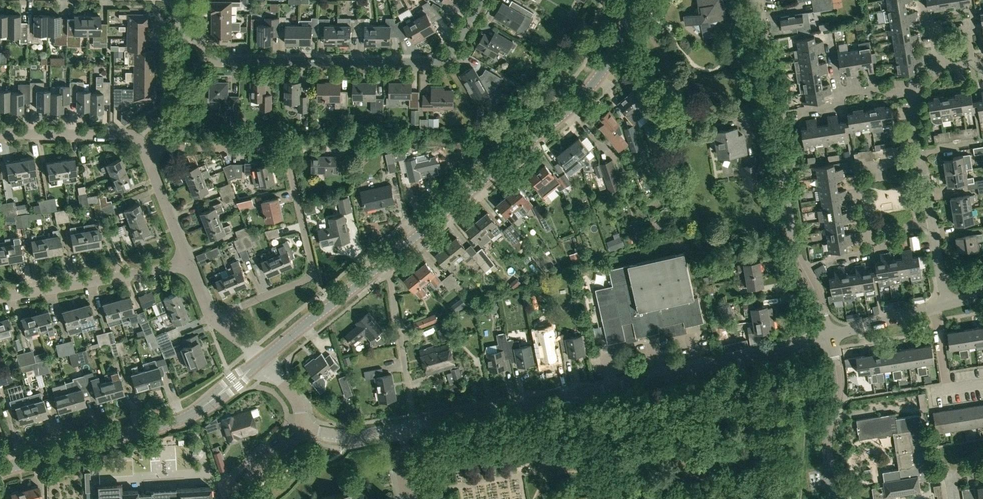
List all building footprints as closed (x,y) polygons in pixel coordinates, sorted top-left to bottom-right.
[(685,15),(687,24),(692,23),(701,22),(702,31),(703,32),(703,36),(712,35),(711,27),(717,19),(724,18),(721,0),(697,0),(698,6),(693,14),(685,15)] [(833,0),(812,0),(814,11),(835,8),(833,0)] [(885,10),(906,7),(905,2),(913,0),(887,0),(888,8),(885,8),(885,10)] [(928,8),(936,7),(936,9),(939,9),(938,0),(927,0),(928,8)] [(939,9),(942,9),(941,6),(950,5),(949,0),(938,0),(939,9)] [(232,6),(241,6),(241,1),(212,1),(212,14),(232,14),(232,6)] [(440,14),(437,11),(431,5),(428,2),(422,5),(424,8),(418,11),(421,16),(416,19),(425,35),(436,29),(430,19),(440,14)] [(433,2),(431,5),(437,11),(440,7),(433,2)] [(528,24),(534,13),(516,2),(512,8),(503,2),(494,17),(516,29),(522,20),(528,24)] [(271,3),(271,11),(279,11),(279,3),(271,3)] [(907,13),(906,7),(885,10),(884,11),(885,21),(890,21),(915,16),(915,12),(907,13)] [(796,14),(780,17),(782,29),(792,28),(797,27),(798,30),(798,33),(811,31),(808,13),(802,13),(796,14)] [(147,27),(147,14),(119,14),(119,18),(127,18),(127,26),(147,27)] [(212,14),(212,25),(241,26),(241,21),(232,21),(232,14),(212,14)] [(425,35),(416,19),(412,14),(396,23),(398,32),(399,37),(408,32),(413,42),(425,35)] [(20,15),(7,15),(7,37),(20,37),(20,43),(27,43),(27,27),(20,27),(20,15)] [(27,27),(27,43),(27,48),(29,48),(29,47),(31,47),(31,42),(41,42),(41,34),(47,34),(47,15),(34,15),(34,27),(27,27)] [(55,34),(55,40),(54,40),(54,44),(60,44),(67,44),(67,40),(67,31),(60,31),(60,15),(47,15),(47,34),(55,34)] [(87,34),(87,15),(74,15),(74,27),(67,27),(67,31),(67,40),(81,40),(81,34),(87,34)] [(100,15),(87,15),(87,34),(93,34),(93,41),(100,41),(100,43),(107,43),(107,27),(100,27),(100,15)] [(286,43),(299,43),(299,25),(291,25),(291,22),(289,19),(286,19),(286,16),(280,16),(280,32),(286,32),(286,43)] [(888,30),(889,32),(910,28),(909,23),(916,22),(915,16),(890,21),(891,29),(888,30)] [(312,44),(312,32),(319,32),(319,18),(319,17),(312,17),(312,25),(299,25),(299,43),(312,44)] [(279,32),(279,18),(266,18),(266,25),(259,25),(259,43),(272,43),(272,32),(279,32)] [(330,19),(319,18),(319,32),(325,32),(325,44),(338,44),(338,25),(330,25),(330,19)] [(351,18),(338,18),(338,25),(338,44),(351,44),(351,32),(358,32),(358,19),(351,19),(351,18)] [(365,44),(378,44),(378,25),(370,25),(370,18),(358,18),(358,19),(358,32),(365,32),(365,44)] [(386,25),(378,25),(378,44),(391,44),(391,32),(398,32),(396,23),(394,18),(386,18),(386,25)] [(232,30),(241,30),(241,31),(247,31),(247,26),(241,26),(212,25),(212,38),(232,38),(232,30)] [(147,38),(147,27),(127,26),(127,31),(127,38),(147,38)] [(892,33),(894,42),(919,38),(918,33),(910,34),(910,28),(889,32),(889,34),(892,33)] [(485,33),(477,46),(484,50),(484,51),(494,57),(498,50),(500,47),(505,51),(507,52),(513,42),(502,35),(498,41),(493,38),(485,33)] [(798,41),(799,49),(824,45),(823,41),(815,42),(815,36),(794,39),(794,42),(798,41)] [(119,46),(119,50),(147,50),(147,38),(127,38),(127,46),(119,46)] [(892,51),(892,53),(913,50),(912,45),(920,43),(919,38),(894,42),(895,50),(892,51)] [(419,44),(423,52),(433,47),(430,39),(419,44)] [(875,72),(870,47),(869,41),(858,43),(863,67),(868,66),(869,73),(875,72)] [(857,68),(863,67),(858,43),(856,43),(857,49),(849,50),(853,76),(858,75),(857,68)] [(797,59),(797,60),(818,57),(817,52),(824,51),(824,45),(799,49),(801,58),(797,59)] [(848,76),(853,76),(849,50),(840,52),(840,49),(838,49),(841,70),(847,69),(848,76)] [(154,50),(147,50),(119,50),(125,50),(124,56),(128,56),(128,64),(154,64),(154,50)] [(896,55),(897,63),(922,59),(921,54),(914,55),(913,50),(892,53),(892,55),(896,55)] [(731,59),(732,67),(743,65),(742,57),(731,59)] [(796,61),(797,71),(827,67),(826,62),(819,63),(818,57),(797,60),(797,61),(796,61)] [(923,64),(922,59),(897,63),(898,72),(895,72),(896,75),(916,71),(916,66),(923,64)] [(134,65),(134,72),(126,72),(126,76),(134,76),(154,76),(154,64),(128,64),(128,65),(134,65)] [(496,87),(501,78),(488,70),(484,77),(480,79),(473,67),(460,75),(470,92),(477,89),(479,92),(492,84),(496,87)] [(797,71),(799,82),(822,78),(821,74),(828,72),(827,67),(797,71)] [(528,81),(525,74),(522,74),(520,75),(519,77),(523,84),(528,81)] [(154,88),(154,76),(134,76),(126,76),(126,80),(134,80),(134,88),(154,88)] [(823,85),(822,78),(799,82),(801,93),(806,92),(831,88),(830,83),(823,85)] [(96,93),(90,93),(90,109),(90,111),(103,111),(103,97),(110,97),(110,81),(103,81),(103,86),(96,86),(96,93)] [(10,109),(10,92),(10,90),(2,90),(2,82),(0,82),(0,109),(10,109)] [(37,109),(50,109),(50,92),(50,90),(44,90),(44,82),(30,82),(30,84),(30,97),(37,97),(37,109)] [(77,109),(90,109),(90,93),(90,91),(84,90),(84,82),(70,82),(70,86),(70,98),(77,98),(77,109)] [(239,125),(239,114),(239,96),(228,96),(228,82),(210,82),(210,100),(221,100),(221,114),(231,114),(231,125),(239,125)] [(272,109),(272,95),(266,95),(266,82),(251,82),(251,100),(260,100),(260,109),(272,109)] [(308,111),(308,96),(301,96),(301,82),(285,82),(285,102),(299,102),(299,111),(308,111)] [(348,108),(348,91),(341,91),(341,83),(327,83),(327,84),(318,84),(318,101),(336,101),(336,108),(348,108)] [(384,112),(384,99),(376,99),(376,83),(354,83),(354,99),(371,99),(371,112),(384,112)] [(387,97),(387,106),(399,106),(399,98),(410,98),(410,107),(420,107),(420,91),(412,91),(412,83),(390,83),(390,97),(387,97)] [(30,99),(30,97),(30,84),(18,84),(18,92),(10,92),(10,109),(10,111),(23,111),(23,99),(30,99)] [(70,99),(70,98),(70,86),(56,86),(56,92),(50,92),(50,109),(50,111),(63,111),(63,99),(70,99)] [(133,101),(154,101),(154,88),(134,88),(114,88),(114,106),(122,106),(122,101),(124,101),(124,99),(133,99),(133,101)] [(832,93),(831,88),(806,92),(808,101),(804,102),(804,104),(825,100),(824,95),(832,93)] [(454,107),(454,91),(441,91),(441,89),(432,89),(432,96),(424,96),(424,109),(441,109),(441,107),(454,107)] [(636,89),(627,96),(637,107),(643,115),(648,111),(642,103),(646,100),(636,89)] [(971,93),(965,94),(965,92),(960,93),(963,113),(972,111),(972,114),(975,114),(974,111),(976,111),(975,101),(973,101),(971,93)] [(982,117),(982,92),(981,92),(982,100),(975,101),(976,111),(979,111),(980,121),(982,120),(982,117)] [(955,114),(963,113),(960,93),(955,93),(955,96),(950,97),(953,117),(955,117),(955,114)] [(953,119),(953,117),(950,97),(944,98),(944,95),(939,96),(943,121),(953,119)] [(627,96),(619,103),(627,113),(625,114),(630,120),(627,121),(629,127),(633,126),(632,122),(633,124),(638,120),(638,119),(643,115),(637,107),(627,96)] [(943,121),(939,96),(934,97),(934,99),(928,100),(932,121),(933,122),(935,122),(936,123),(938,123),(941,122),(943,122),(943,121)] [(883,126),(889,125),(890,129),(894,129),(891,106),(884,107),(884,104),(879,105),(883,126)] [(873,130),(875,130),(883,129),(883,126),(879,105),(875,106),(875,109),(869,110),(873,130)] [(871,131),(873,130),(869,110),(864,111),(863,108),(858,109),(861,129),(870,128),(871,131)] [(855,130),(861,129),(858,109),(853,109),(853,112),(848,113),(849,121),(847,121),(848,131),(851,131),(851,136),(856,135),(855,130)] [(621,131),(619,124),(609,111),(601,117),(605,123),(600,127),(606,134),(608,132),(620,148),(627,142),(621,135),(622,133),(621,131)] [(125,113),(122,115),(122,118),(123,121),(126,122),(129,120),(130,117),(128,114),(125,113)] [(837,115),(832,116),(837,141),(845,139),(845,142),(848,142),(846,131),(848,131),(847,121),(839,122),(837,115)] [(829,124),(823,125),(826,145),(828,145),(828,142),(837,141),(832,116),(827,117),(829,124)] [(429,118),(429,128),(439,128),(439,117),(429,118)] [(817,118),(811,119),(815,144),(824,143),(824,146),(826,145),(823,125),(818,126),(817,118)] [(807,146),(815,144),(811,119),(806,120),(807,127),(802,128),(805,149),(807,149),(807,146)] [(947,123),(949,127),(958,123),(956,119),(947,123)] [(629,127),(625,129),(632,150),(641,147),(634,126),(633,126),(629,127)] [(653,139),(657,151),(660,150),(653,127),(646,128),(648,140),(653,139)] [(718,142),(720,155),(739,151),(740,155),(746,154),(743,134),(737,135),(736,128),(716,131),(716,132),(711,133),(712,143),(718,142)] [(590,150),(580,137),(568,146),(583,163),(583,164),(585,170),(591,169),(590,160),(585,154),(590,150)] [(350,146),(350,154),(362,154),(362,146),(350,146)] [(578,167),(583,163),(583,164),(583,163),(568,146),(558,155),(566,165),(572,160),(578,167)] [(973,148),(974,154),(982,153),(982,146),(973,148)] [(397,151),(393,152),(395,161),(399,160),(408,158),(405,147),(396,147),(397,151)] [(395,161),(393,152),(386,154),(390,172),(397,171),(395,161)] [(944,161),(946,172),(966,169),(964,161),(971,160),(970,154),(953,157),(953,160),(944,161)] [(312,156),(312,171),(325,171),(325,174),(340,174),(340,156),(312,156)] [(416,158),(406,160),(408,171),(410,181),(421,178),(421,177),(422,177),(421,171),(438,168),(435,157),(425,159),(421,160),(420,157),(416,158)] [(34,158),(20,160),(24,182),(37,180),(35,174),(36,174),(34,158)] [(61,161),(63,177),(64,183),(72,181),(77,180),(76,174),(77,174),(74,158),(61,161)] [(109,171),(111,177),(126,171),(121,158),(106,164),(107,165),(101,168),(103,173),(109,171)] [(600,164),(603,175),(604,175),(609,191),(611,190),(620,188),(622,187),(612,159),(600,164)] [(9,178),(10,178),(11,184),(24,182),(20,160),(6,162),(9,178)] [(58,184),(56,178),(63,177),(61,161),(47,163),(50,179),(51,179),(52,185),(58,184)] [(92,174),(90,162),(81,163),(83,176),(92,174)] [(255,186),(261,185),(275,181),(271,164),(260,166),(259,163),(245,163),(245,174),(252,174),(255,186)] [(206,164),(200,166),(199,165),(185,171),(190,183),(204,177),(202,171),(208,169),(206,164)] [(231,164),(224,167),(228,178),(236,174),(231,164)] [(243,164),(231,164),(236,174),(228,178),(229,180),(237,177),(243,177),(243,164)] [(595,166),(597,175),(600,184),(605,182),(602,176),(603,175),(600,164),(595,166)] [(762,184),(759,164),(741,167),(744,187),(762,184)] [(817,170),(818,178),(844,173),(843,168),(835,169),(834,164),(813,167),(814,170),(817,170)] [(560,190),(567,186),(560,176),(558,177),(554,172),(552,174),(545,165),(529,177),(537,186),(535,188),(543,198),(557,186),(560,190)] [(973,177),(967,178),(966,169),(946,172),(948,186),(974,182),(973,177)] [(116,190),(131,184),(134,183),(132,177),(129,178),(126,171),(111,177),(114,184),(108,186),(110,192),(116,189),(116,190)] [(565,173),(561,176),(560,176),(567,186),(572,183),(565,173)] [(816,187),(817,189),(838,185),(837,180),(844,178),(844,173),(818,178),(820,186),(816,187)] [(213,183),(207,185),(204,177),(190,183),(195,197),(210,191),(209,190),(215,187),(213,183)] [(233,191),(230,183),(218,188),(222,196),(233,191)] [(395,203),(391,185),(362,192),(366,210),(395,203)] [(820,190),(822,199),(847,195),(846,189),(839,191),(838,185),(817,189),(817,191),(820,190)] [(528,198),(527,199),(518,187),(508,196),(517,207),(523,214),(529,210),(529,209),(533,205),(528,198)] [(236,199),(233,191),(222,196),(225,203),(236,199)] [(80,206),(89,205),(87,197),(87,193),(79,194),(80,206)] [(109,196),(101,198),(100,194),(87,197),(89,205),(94,204),(94,205),(100,203),(101,208),(112,204),(109,196)] [(819,208),(820,210),(841,207),(840,201),(848,200),(847,195),(822,199),(823,207),(819,208)] [(951,203),(952,211),(972,208),(971,202),(975,201),(974,195),(970,196),(970,195),(951,198),(952,203),(951,203)] [(349,196),(338,199),(341,214),(353,211),(352,210),(355,210),(353,198),(350,199),(349,196)] [(519,217),(513,210),(517,207),(508,196),(498,204),(507,215),(512,223),(519,217)] [(49,212),(54,211),(58,210),(55,198),(47,199),(49,212)] [(252,198),(237,201),(240,208),(254,205),(252,198)] [(268,221),(283,218),(279,198),(263,202),(268,221)] [(41,213),(49,212),(47,199),(39,200),(41,213)] [(15,201),(7,202),(9,217),(15,216),(14,215),(18,215),(15,201)] [(1,218),(9,217),(7,202),(0,203),(0,212),(1,218)] [(209,207),(210,210),(201,213),(206,226),(221,220),(219,213),(224,211),(221,202),(209,207)] [(96,217),(103,216),(101,208),(100,203),(94,205),(96,217)] [(539,203),(532,206),(538,218),(540,218),(541,221),(547,218),(539,203)] [(115,211),(112,204),(101,208),(103,216),(115,211)] [(121,218),(127,216),(129,223),(144,217),(139,204),(124,210),(125,211),(119,213),(121,218)] [(842,212),(841,207),(820,210),(818,210),(820,221),(825,220),(850,216),(849,211),(842,212)] [(952,211),(954,220),(955,219),(956,225),(974,222),(972,208),(952,211)] [(68,209),(61,210),(63,222),(70,221),(68,209)] [(57,223),(63,222),(61,210),(58,210),(54,211),(57,223)] [(492,238),(502,230),(487,212),(477,221),(486,232),(492,238)] [(27,213),(21,214),(23,227),(30,226),(27,213)] [(17,228),(23,227),(21,214),(18,215),(14,215),(15,216),(17,228)] [(344,215),(330,218),(332,227),(319,230),(322,245),(335,242),(336,244),(350,241),(344,215)] [(823,229),(823,232),(845,228),(844,222),(851,221),(850,216),(825,220),(827,229),(823,229)] [(132,235),(134,234),(135,236),(133,237),(134,240),(143,237),(144,238),(153,235),(151,229),(149,230),(144,217),(129,223),(132,229),(130,229),(132,235)] [(230,225),(224,227),(221,220),(206,226),(212,239),(226,233),(226,232),(232,230),(230,225)] [(492,238),(486,232),(477,221),(467,229),(481,246),(492,238)] [(84,225),(84,231),(85,231),(88,247),(102,245),(99,228),(98,223),(84,225)] [(513,223),(508,227),(520,241),(524,247),(529,244),(513,224),(514,223),(513,223)] [(70,227),(71,233),(74,250),(88,247),(85,231),(84,231),(77,232),(76,226),(70,227)] [(121,239),(119,235),(124,233),(121,226),(116,228),(108,231),(113,243),(121,239)] [(250,234),(247,227),(236,231),(239,238),(242,237),(250,234)] [(504,231),(515,245),(520,241),(508,227),(503,231),(503,232),(504,231)] [(278,228),(265,231),(268,239),(280,236),(278,228)] [(827,233),(828,242),(854,238),(853,232),(845,233),(845,228),(823,232),(824,234),(827,233)] [(52,230),(54,236),(46,238),(49,254),(62,252),(59,235),(58,229),(52,230)] [(35,257),(49,254),(46,238),(45,233),(37,235),(36,233),(30,234),(32,240),(35,257)] [(982,233),(956,237),(958,251),(978,248),(977,241),(982,241),(982,236),(982,233)] [(254,246),(250,234),(242,237),(247,249),(254,246)] [(13,237),(14,243),(7,245),(6,241),(5,241),(9,261),(23,259),(19,236),(13,237)] [(620,236),(607,241),(610,251),(624,245),(620,236)] [(239,252),(247,249),(242,237),(239,238),(234,240),(239,252)] [(457,238),(447,246),(459,261),(464,257),(465,259),(471,255),(457,238)] [(854,242),(854,238),(828,242),(830,250),(827,251),(827,253),(848,250),(847,244),(854,242)] [(304,239),(294,242),(296,248),(306,244),(304,239)] [(575,242),(577,248),(583,246),(580,240),(575,242)] [(9,261),(5,241),(0,242),(0,263),(9,261)] [(282,270),(294,265),(288,250),(287,251),(284,244),(280,246),(279,245),(272,248),(274,253),(282,270)] [(222,254),(219,246),(207,251),(210,258),(222,254)] [(437,254),(446,265),(451,272),(457,267),(455,265),(459,261),(447,246),(437,254)] [(584,246),(583,246),(577,248),(578,251),(569,254),(573,264),(587,259),(587,258),(588,258),(584,246)] [(490,268),(494,264),(483,249),(483,248),(483,247),(477,252),(490,268)] [(903,257),(897,258),(900,279),(902,279),(902,275),(911,274),(907,249),(902,250),(903,257)] [(911,249),(907,249),(911,274),(911,279),(922,277),(919,255),(912,256),(911,249)] [(263,269),(265,268),(268,276),(282,270),(274,253),(268,255),(266,252),(261,255),(263,260),(262,261),(260,262),(263,269)] [(490,268),(477,252),(472,256),(473,257),(473,256),(488,274),(492,271),(490,268)] [(632,339),(632,338),(659,332),(660,338),(687,332),(685,326),(704,322),(698,296),(694,297),(684,252),(609,269),(613,285),(596,289),(608,343),(626,339),(626,340),(626,341),(627,341),(627,342),(628,342),(629,342),(630,342),(631,342),(631,341),(632,341),(632,340),(632,339)] [(901,282),(900,279),(897,258),(891,259),(890,252),(885,253),(889,278),(890,283),(901,282)] [(878,279),(879,285),(890,283),(889,278),(885,253),(880,253),(881,261),(876,262),(877,270),(875,270),(876,280),(878,279)] [(236,289),(249,284),(239,260),(232,263),(233,267),(228,269),(230,274),(236,289)] [(738,265),(739,272),(746,271),(746,275),(762,272),(760,261),(738,265)] [(426,263),(416,271),(425,282),(429,279),(435,287),(441,281),(442,281),(442,280),(436,273),(435,274),(426,263)] [(856,273),(851,274),(854,294),(856,294),(856,291),(864,289),(860,264),(855,265),(856,273)] [(867,271),(865,264),(860,264),(864,289),(873,288),(873,291),(876,291),(874,280),(876,280),(875,270),(867,271)] [(844,267),(839,268),(843,293),(852,291),(852,295),(854,294),(851,274),(845,275),(844,267)] [(843,293),(839,268),(834,269),(835,277),(829,278),(833,298),(835,297),(835,294),(843,293)] [(223,294),(236,289),(230,274),(223,277),(221,271),(215,274),(217,279),(217,280),(223,294)] [(428,293),(422,285),(425,282),(416,271),(406,279),(415,290),(415,291),(421,298),(428,293)] [(741,287),(748,286),(748,288),(764,286),(762,272),(746,275),(747,281),(740,282),(741,287)] [(458,291),(463,288),(452,274),(453,273),(452,273),(446,277),(455,287),(455,286),(458,291)] [(450,290),(455,287),(446,277),(442,280),(442,281),(441,281),(442,282),(443,282),(450,290)] [(516,278),(510,283),(515,289),(521,283),(516,278)] [(713,284),(705,286),(708,294),(715,291),(713,284)] [(152,291),(139,297),(143,308),(156,303),(157,303),(157,302),(152,291)] [(161,314),(169,311),(184,305),(179,292),(164,298),(164,299),(157,302),(157,303),(156,303),(161,314)] [(136,311),(134,311),(130,296),(116,300),(122,320),(121,316),(123,321),(131,319),(131,321),(139,320),(136,311)] [(109,325),(122,321),(122,320),(116,300),(103,304),(109,325)] [(745,315),(753,314),(754,321),(773,317),(772,308),(767,308),(767,306),(755,308),(753,301),(743,303),(745,315)] [(493,302),(487,310),(494,314),(500,306),(493,302)] [(90,304),(76,307),(82,330),(83,330),(83,331),(97,327),(95,319),(94,319),(90,304)] [(718,327),(729,324),(724,304),(712,308),(718,327)] [(189,318),(184,305),(169,311),(172,318),(166,320),(168,325),(174,323),(174,324),(189,318)] [(63,311),(67,327),(69,334),(82,330),(76,307),(63,311)] [(55,334),(53,326),(48,311),(35,314),(39,330),(47,328),(49,335),(55,334)] [(383,333),(381,330),(383,329),(368,312),(356,322),(358,325),(345,336),(353,344),(365,333),(370,339),(371,339),(371,345),(385,343),(383,333)] [(138,316),(141,323),(141,324),(145,335),(146,335),(154,332),(149,320),(148,320),(145,313),(138,316)] [(33,336),(32,332),(39,330),(35,314),(21,318),(26,334),(27,338),(33,336)] [(423,319),(425,326),(439,321),(437,317),(437,315),(436,314),(423,319)] [(12,333),(8,317),(0,320),(0,337),(7,335),(8,339),(13,337),(12,333)] [(771,331),(771,328),(775,327),(773,317),(754,321),(756,336),(764,335),(764,332),(771,331)] [(444,328),(443,326),(452,323),(451,319),(433,324),(436,330),(444,328)] [(116,331),(124,329),(122,322),(114,325),(116,331)] [(452,323),(443,326),(444,328),(448,340),(457,338),(454,330),(457,329),(456,326),(453,326),(452,323)] [(722,341),(728,339),(734,338),(731,328),(731,326),(726,327),(719,329),(722,341)] [(973,328),(976,345),(982,343),(982,327),(973,328)] [(973,328),(961,330),(964,346),(976,345),(973,328)] [(113,330),(104,333),(107,345),(116,343),(116,342),(113,330)] [(961,330),(948,332),(951,348),(964,346),(961,330)] [(167,331),(155,335),(158,344),(159,344),(170,339),(167,331)] [(433,343),(442,339),(439,331),(430,335),(433,343)] [(547,333),(549,341),(538,343),(542,361),(557,358),(556,352),(562,351),(559,335),(559,331),(547,333)] [(155,335),(154,332),(146,335),(145,335),(150,347),(158,344),(155,335)] [(96,335),(99,346),(107,345),(104,333),(96,335)] [(497,344),(498,351),(487,353),(491,371),(506,368),(505,359),(511,358),(507,340),(506,333),(497,334),(498,344),(497,344)] [(570,333),(559,335),(562,351),(568,349),(569,356),(585,353),(582,335),(571,337),(570,333)] [(391,344),(400,341),(398,335),(389,338),(391,344)] [(189,367),(206,361),(196,336),(185,340),(187,347),(182,349),(189,367)] [(519,338),(507,340),(511,358),(511,361),(517,361),(518,366),(534,363),(530,345),(520,347),(519,338)] [(176,354),(170,339),(159,344),(165,358),(176,354)] [(73,340),(64,342),(67,355),(69,354),(76,352),(73,340)] [(122,341),(116,342),(120,355),(126,353),(122,341)] [(56,344),(59,357),(67,355),(64,342),(56,344)] [(116,342),(116,343),(110,344),(113,357),(120,355),(116,342)] [(434,346),(420,350),(427,374),(450,368),(451,370),(451,372),(454,380),(462,378),(459,368),(458,365),(456,366),(449,344),(435,348),(434,346)] [(932,345),(919,347),(922,363),(935,361),(932,345)] [(919,347),(907,349),(909,365),(922,363),(919,347)] [(907,349),(894,351),(897,367),(909,365),(907,349)] [(33,350),(25,352),(28,364),(32,363),(35,362),(34,355),(33,350)] [(86,350),(77,352),(81,364),(89,362),(86,350)] [(894,351),(882,353),(884,369),(897,367),(894,351)] [(25,352),(17,354),(20,366),(25,365),(28,364),(25,352)] [(77,352),(76,352),(69,354),(73,367),(81,364),(77,352)] [(882,353),(869,355),(872,371),(884,369),(882,353)] [(313,357),(306,363),(318,377),(313,380),(322,391),(332,383),(323,373),(330,367),(333,371),(339,366),(330,355),(326,358),(322,354),(316,358),(317,360),(316,361),(313,357)] [(869,355),(856,357),(859,373),(872,371),(869,355)] [(343,358),(345,365),(352,364),(350,356),(343,358)] [(46,360),(38,362),(41,374),(45,385),(42,374),(50,372),(46,360)] [(143,364),(145,370),(149,386),(163,382),(161,374),(165,373),(162,365),(157,367),(155,360),(143,364)] [(40,386),(45,385),(41,374),(38,362),(36,362),(32,363),(36,376),(37,380),(40,386)] [(132,368),(134,373),(131,374),(136,390),(149,386),(145,370),(138,372),(137,367),(132,368)] [(366,380),(376,378),(380,401),(396,398),(392,375),(384,376),(383,368),(364,371),(366,380)] [(13,380),(9,369),(0,372),(0,384),(13,380)] [(110,373),(113,379),(107,381),(111,397),(124,393),(120,377),(118,378),(116,371),(110,373)] [(111,397),(107,381),(100,383),(98,376),(94,377),(92,372),(84,375),(87,387),(93,385),(97,401),(111,397)] [(86,404),(81,388),(87,387),(84,375),(73,378),(73,380),(65,383),(68,392),(72,408),(86,404)] [(451,381),(447,385),(454,392),(458,388),(451,381)] [(54,390),(56,395),(54,396),(59,412),(72,408),(68,392),(62,394),(60,388),(54,390)] [(27,395),(27,396),(34,419),(47,415),(41,392),(27,395)] [(918,394),(921,411),(928,411),(925,393),(918,394)] [(11,408),(16,407),(20,423),(34,419),(27,396),(9,401),(11,408)] [(975,406),(962,408),(965,428),(978,426),(975,406)] [(962,408),(948,410),(951,430),(965,428),(962,408)] [(258,432),(251,409),(221,418),(229,441),(258,432)] [(948,410),(934,412),(938,439),(941,439),(940,432),(951,430),(948,410)] [(860,439),(893,433),(899,433),(899,431),(896,413),(857,419),(860,439)] [(931,479),(920,414),(898,418),(901,431),(899,431),(899,433),(893,433),(900,478),(883,481),(884,486),(872,488),(874,498),(897,498),(896,495),(921,491),(919,481),(931,479)] [(38,419),(39,425),(52,421),(51,416),(38,419)] [(206,425),(208,432),(215,429),(212,420),(206,425)] [(220,451),(219,452),(217,446),(212,448),(214,454),(213,454),(220,472),(226,469),(220,451)] [(211,486),(153,490),(153,491),(146,492),(146,494),(138,494),(138,490),(122,491),(122,483),(97,485),(98,498),(212,498),(211,486)] [(27,498),(42,498),(38,485),(25,489),(27,498)] [(935,495),(937,495),(938,498),(943,498),(941,485),(934,486),(935,495)] [(25,489),(12,493),(13,498),(27,498),(25,489)]
